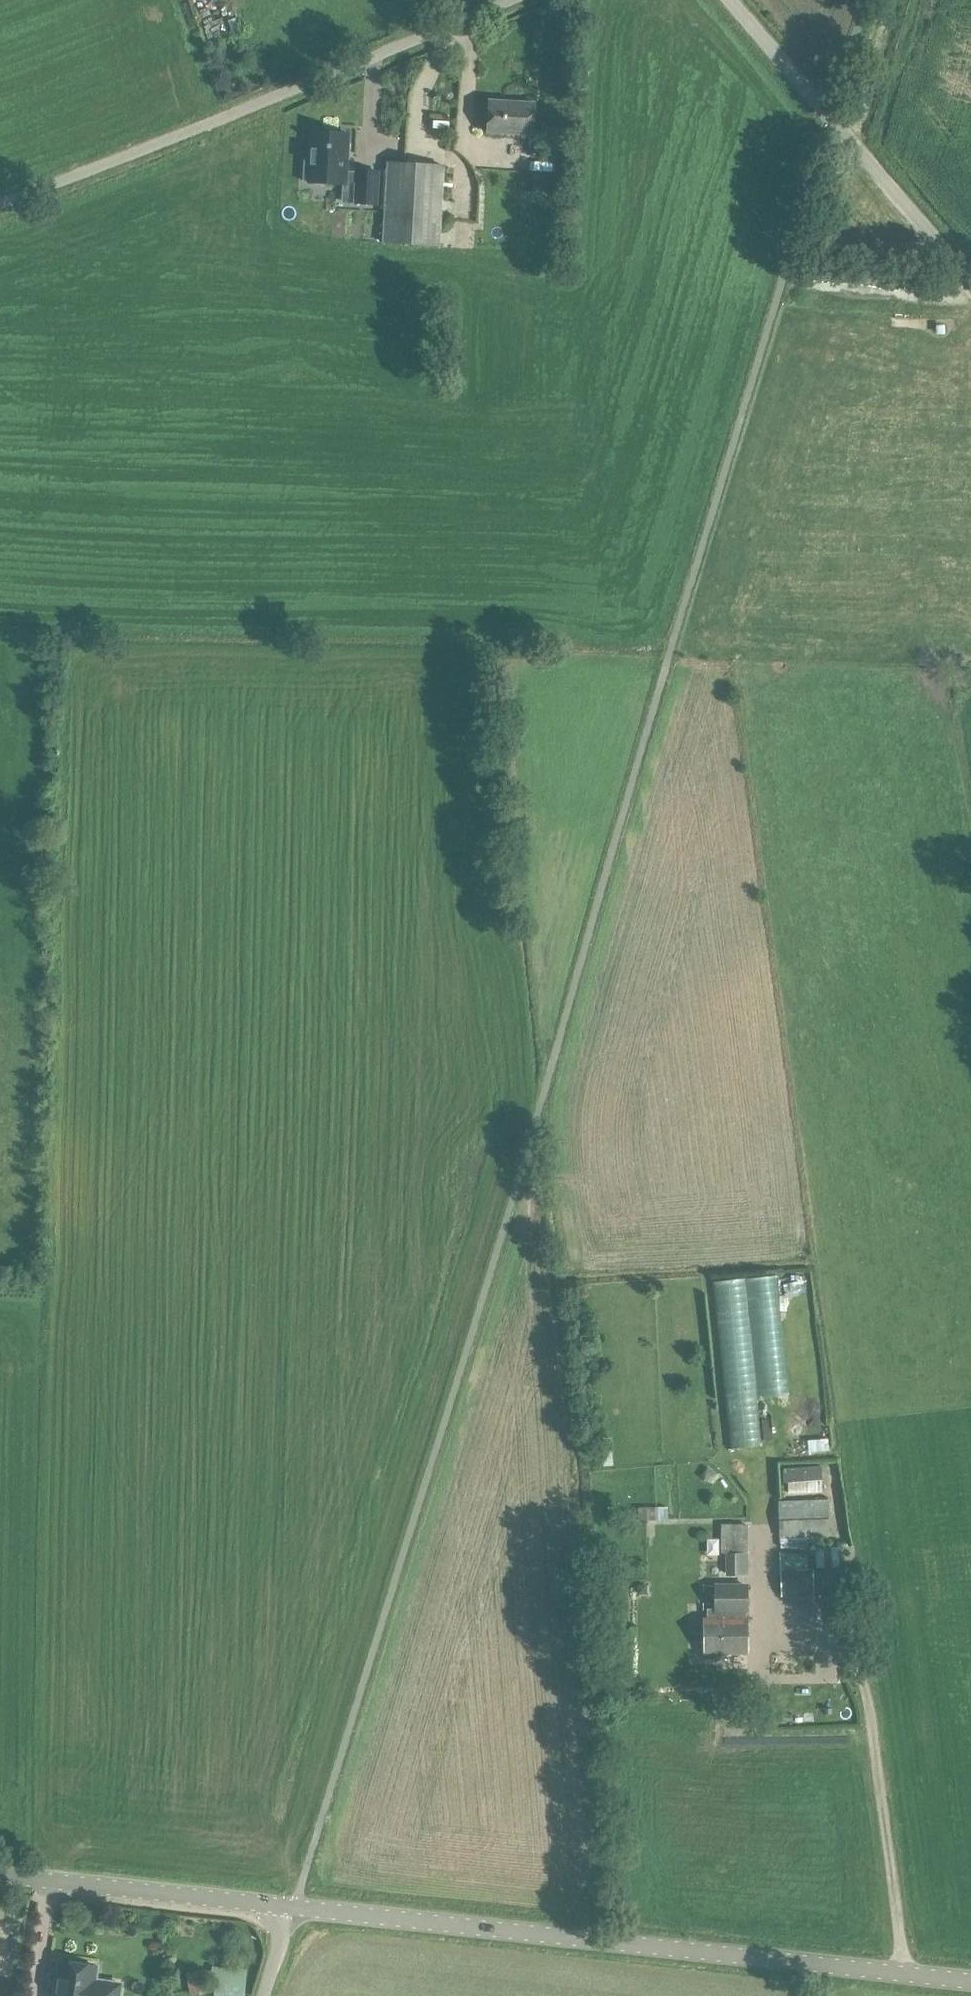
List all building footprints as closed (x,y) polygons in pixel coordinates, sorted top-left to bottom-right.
[(202,39),(234,31),(226,0),(193,0),(202,39)] [(489,100),(488,132),(532,135),(534,103),(489,100)] [(345,181),(357,182),(356,202),(376,203),(378,171),(357,170),(357,171),(345,170),(348,133),(311,131),(310,158),(304,158),(303,180),(308,181),(345,183),(345,181)] [(387,161),(383,241),(447,245),(451,165),(387,161)] [(746,1394),(779,1392),(773,1318),(763,1319),(762,1306),(743,1308),(743,1309),(720,1310),(731,1442),(749,1440),(746,1394)] [(756,1404),(757,1427),(768,1427),(767,1403),(756,1404)] [(784,1482),(823,1480),(822,1466),(783,1468),(784,1482)] [(708,1467),(701,1476),(710,1483),(717,1473),(708,1467)] [(829,1537),(828,1516),(828,1499),(778,1501),(779,1548),(814,1547),(814,1537),(826,1537),(829,1537)] [(668,1506),(639,1506),(639,1520),(668,1520),(668,1506)] [(838,1569),(839,1544),(825,1544),(824,1568),(838,1569)] [(726,1553),(726,1576),(749,1576),(749,1553),(726,1553)] [(781,1554),(782,1597),(813,1596),(812,1571),(807,1571),(806,1553),(781,1554)] [(841,1569),(816,1570),(814,1570),(815,1596),(840,1595),(840,1590),(841,1590),(841,1569)] [(716,1586),(716,1610),(708,1610),(708,1618),(748,1618),(747,1586),(716,1586)] [(748,1618),(708,1618),(705,1618),(705,1658),(729,1658),(729,1653),(748,1653),(748,1618)] [(61,1961),(56,1995),(120,1995),(121,1984),(96,1980),(98,1967),(61,1961)] [(185,1968),(187,1988),(206,1986),(204,1966),(185,1968)] [(214,1982),(214,1993),(239,1994),(240,1983),(214,1982)]
